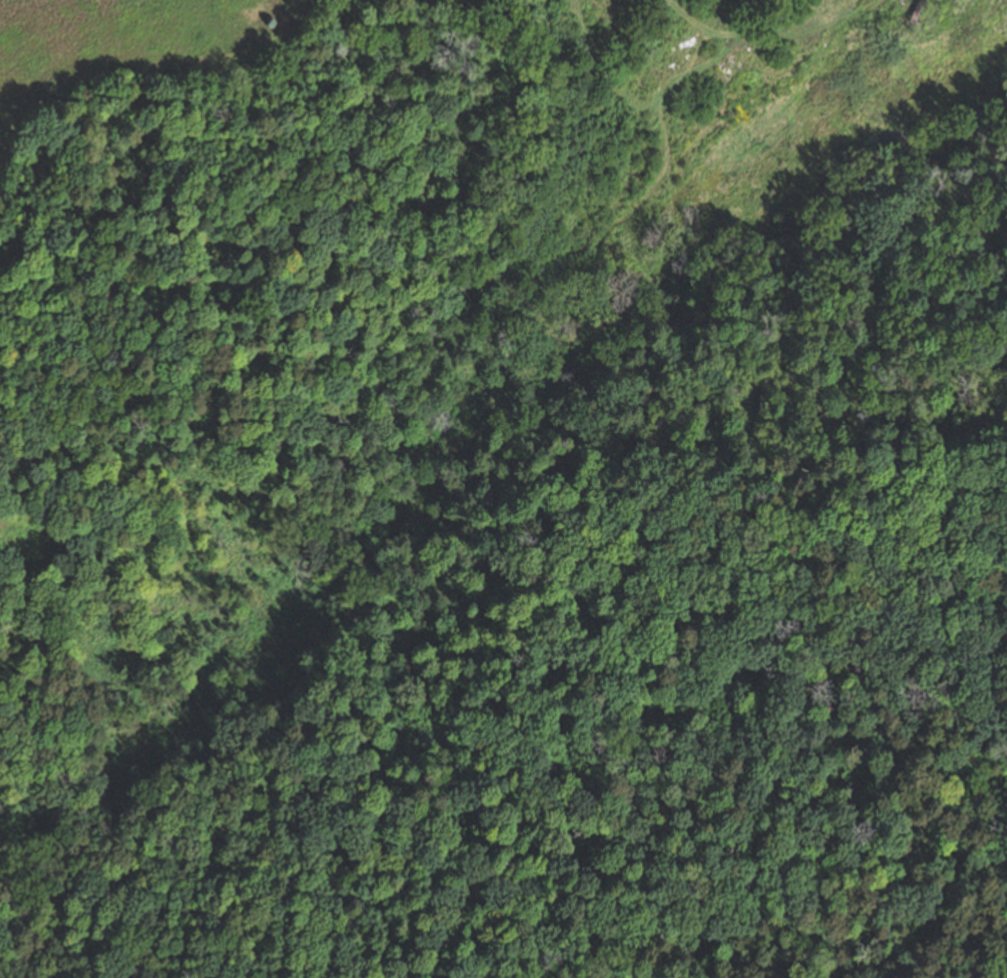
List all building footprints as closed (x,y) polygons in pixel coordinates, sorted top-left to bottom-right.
[(911,19),(917,22),(927,0),(920,0),(911,19)]
